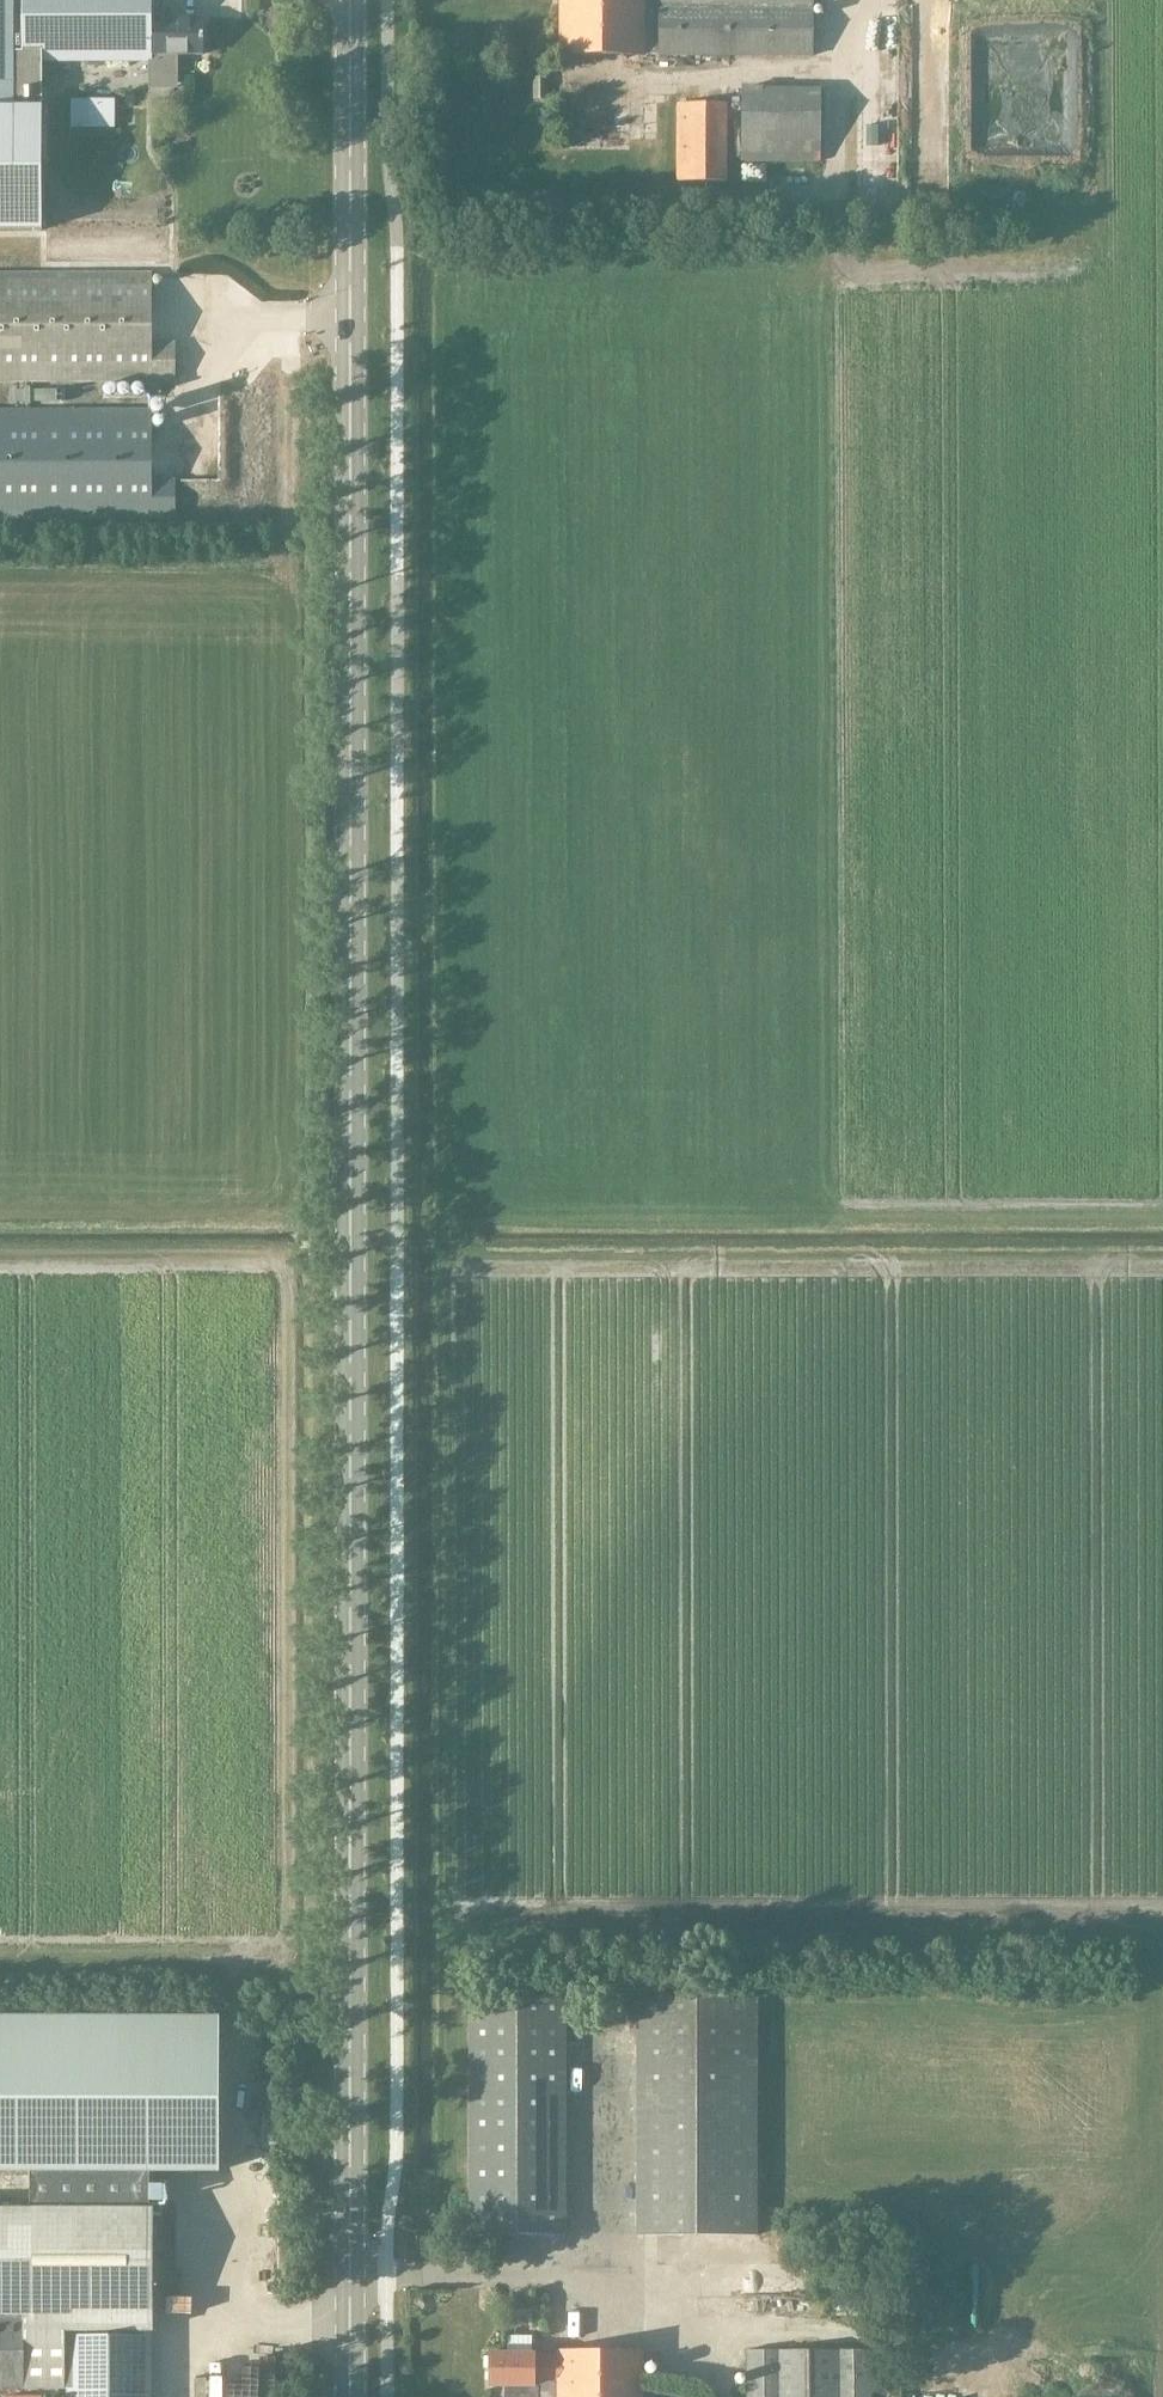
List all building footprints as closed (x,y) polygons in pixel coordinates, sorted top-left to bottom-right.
[(13,106),(13,61),(145,61),(145,10),(150,11),(150,0),(0,0),(0,106),(13,106)] [(559,54),(811,55),(812,0),(559,0),(559,54)] [(158,11),(150,11),(145,10),(145,61),(145,76),(171,76),(171,54),(202,54),(202,19),(165,19),(165,14),(162,14),(158,11)] [(820,88),(740,87),(740,160),(819,161),(820,88)] [(725,181),(725,103),(677,103),(677,181),(725,181)] [(0,106),(0,229),(37,229),(37,106),(13,106),(0,106)] [(173,381),(173,343),(150,343),(150,273),(0,273),(0,381),(173,381)] [(174,518),(174,479),(150,480),(150,410),(0,410),(0,518),(174,518)] [(565,2235),(565,1995),(469,1995),(469,2235),(565,2235)] [(636,2235),(745,2235),(756,2235),(756,1995),(636,1995),(636,2235)] [(28,2207),(147,2207),(147,2169),(217,2169),(217,2020),(0,2020),(0,2169),(28,2169),(28,2207)] [(28,2207),(0,2207),(0,2314),(22,2314),(22,2389),(65,2389),(65,2396),(150,2396),(150,2207),(147,2207),(28,2207)] [(22,2314),(0,2314),(0,2389),(22,2389),(22,2314)] [(529,2336),(505,2336),(505,2353),(487,2353),(487,2386),(503,2386),(503,2396),(640,2396),(640,2350),(555,2351),(555,2358),(532,2358),(532,2353),(529,2353),(529,2336)] [(746,2396),(869,2396),(868,2349),(745,2350),(746,2396)]
